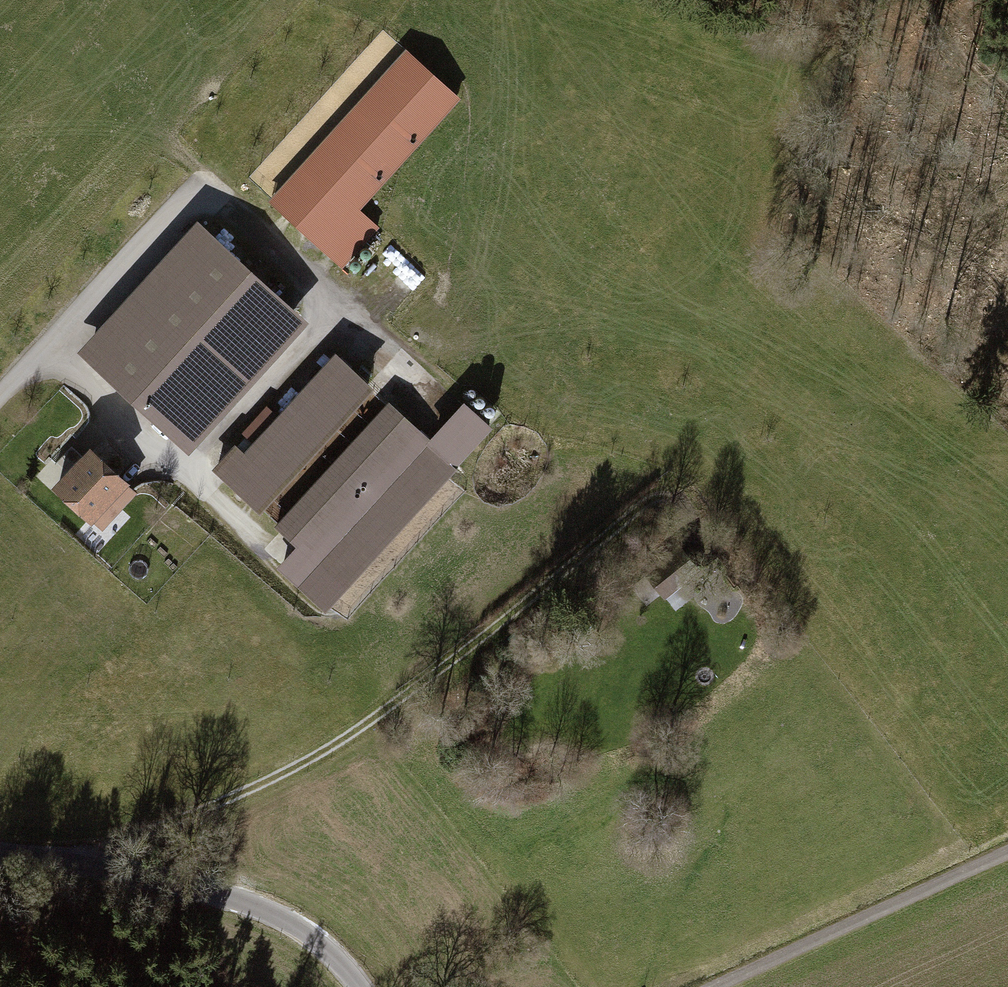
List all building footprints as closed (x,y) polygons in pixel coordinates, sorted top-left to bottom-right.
[(457,97),(408,52),(273,200),(341,262),(375,224),(356,207),(457,97)] [(199,231),(89,352),(183,437),(292,316),(199,231)] [(257,505),(367,385),(336,357),(245,457),(236,448),(217,469),(257,505)] [(462,402),(427,440),(454,464),(488,426),(462,402)] [(276,522),(301,545),(411,425),(387,403),(276,522)] [(427,440),(411,425),(301,545),(282,566),(325,605),(454,464),(427,440)] [(91,451),(58,487),(90,517),(109,497),(119,507),(134,491),(91,451)] [(693,569),(679,551),(647,576),(661,594),(675,583),(693,569)]
